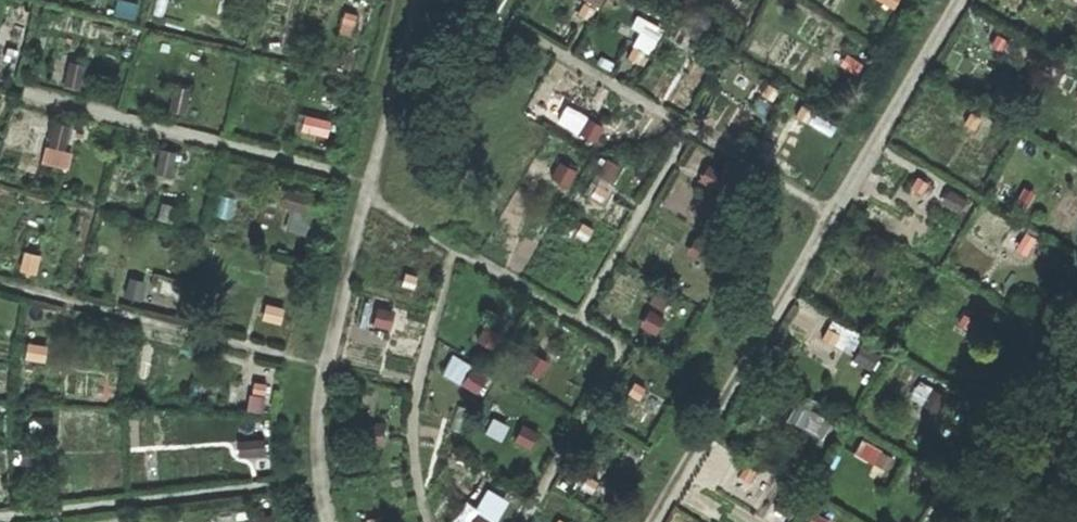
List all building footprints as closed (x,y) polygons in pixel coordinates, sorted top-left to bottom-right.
[(642,23),(630,43),(646,51),(657,31),(642,23)] [(303,112),(299,129),(326,135),(330,118),(303,112)] [(51,116),(40,162),(64,167),(74,121),(51,116)] [(602,155),(594,173),(610,180),(618,162),(602,155)] [(285,186),(279,205),(290,208),(284,227),(301,232),(313,194),(285,186)] [(264,302),(260,316),(280,322),(284,307),(264,302)] [(655,333),(664,314),(646,305),(636,324),(655,333)] [(475,393),(486,375),(451,353),(440,370),(475,393)] [(247,408),(262,410),(265,383),(249,382),(247,408)] [(785,417),(820,436),(829,418),(795,400),(785,417)] [(470,521),(492,521),(503,497),(485,489),(470,521)]
